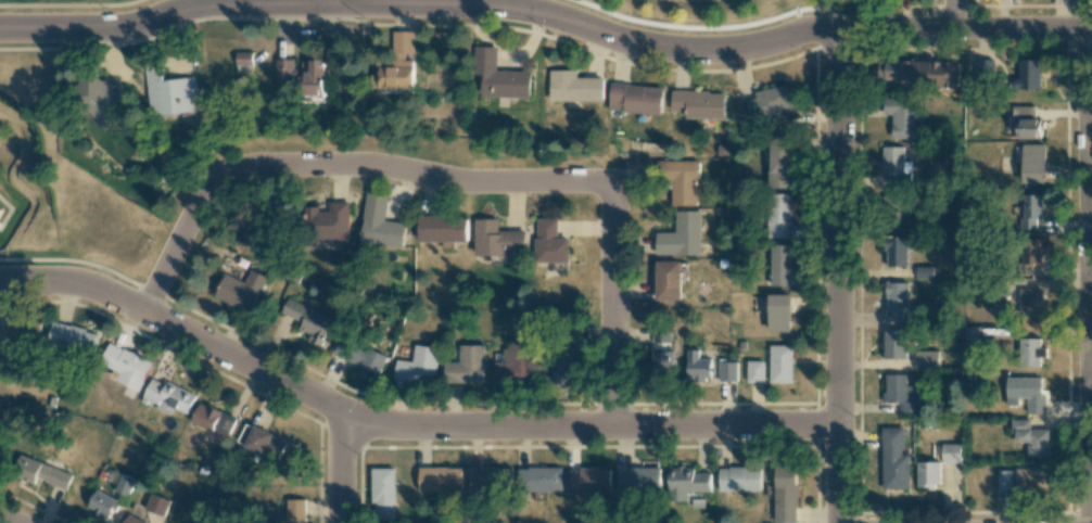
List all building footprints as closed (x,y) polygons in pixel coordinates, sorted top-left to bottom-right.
[(414,31),(393,31),(393,60),(374,60),(374,88),(414,88),(414,60),(406,60),(406,53),(414,53),(414,31)] [(531,98),(531,72),(497,71),(497,47),(478,46),(477,75),(482,75),(481,97),(531,98)] [(252,65),(253,52),(236,52),(236,64),(252,65)] [(325,96),(325,62),(294,62),(294,59),(276,59),(276,83),(305,83),(305,96),(325,96)] [(880,83),(959,86),(959,62),(880,60),(880,83)] [(995,82),(994,60),(974,61),(975,83),(995,82)] [(1040,88),(1040,73),(1044,72),(1043,60),(1017,61),(1018,89),(1040,88)] [(196,77),(164,80),(162,63),(145,65),(151,117),(199,111),(196,77)] [(603,78),(577,78),(577,70),(550,70),(549,101),(603,102),(603,78)] [(109,124),(128,99),(104,80),(103,81),(91,71),(72,96),(109,124)] [(662,115),(663,87),(610,84),(608,112),(662,115)] [(793,110),(787,84),(754,92),(756,98),(745,100),(750,120),(793,110)] [(725,92),(672,91),(671,111),(686,111),(686,118),(725,119),(725,92)] [(891,139),(922,139),(923,123),(915,123),(915,99),(883,98),(883,115),(892,115),(891,139)] [(1035,106),(1013,107),(1013,122),(1017,122),(1017,139),(1041,139),(1041,118),(1035,118),(1035,106)] [(793,188),(792,138),(768,138),(770,189),(793,188)] [(1045,184),(1046,144),(1022,144),(1022,184),(1045,184)] [(882,146),(882,175),(887,175),(887,184),(911,184),(912,162),(903,162),(903,147),(882,146)] [(697,160),(667,161),(668,206),(698,206),(697,160)] [(406,223),(385,220),(388,196),(366,194),(360,243),(403,248),(406,223)] [(1040,194),(1022,195),(1022,207),(1017,207),(1017,229),(1041,228),(1040,194)] [(903,221),(903,196),(885,195),(884,221),(903,221)] [(349,202),(330,202),(330,211),(320,211),(320,207),(309,207),(309,231),(318,231),(318,240),(350,239),(349,202)] [(700,211),(675,211),(676,232),(655,232),(656,256),(701,255),(700,211)] [(419,242),(468,242),(468,216),(419,215),(419,242)] [(557,219),(536,219),(536,262),(570,262),(570,238),(557,238),(557,219)] [(499,231),(498,220),(475,220),(475,256),(526,254),(526,230),(499,231)] [(1040,235),(1018,235),(1017,276),(1031,276),(1031,264),(1040,264),(1041,255),(1045,255),(1045,245),(1040,245),(1040,235)] [(907,266),(907,236),(885,237),(886,267),(907,266)] [(791,244),(770,245),(771,286),(792,286),(791,244)] [(682,300),(681,261),(655,262),(656,300),(682,300)] [(214,295),(250,313),(268,278),(251,269),(245,283),(226,273),(214,295)] [(908,282),(885,283),(886,322),(909,321),(908,282)] [(1043,290),(1019,289),(1018,314),(1042,315),(1043,290)] [(769,332),(792,332),(791,295),(769,295),(769,332)] [(311,334),(308,340),(320,346),(333,320),(287,298),(280,312),(302,323),(299,328),(311,334)] [(97,333),(53,321),(47,344),(91,355),(97,333)] [(8,323),(8,344),(41,343),(41,322),(8,323)] [(981,327),(964,327),(964,346),(981,346),(981,327)] [(652,343),(670,343),(670,331),(652,330),(652,343)] [(884,359),(906,359),(906,331),(884,331),(884,359)] [(1040,338),(1019,338),(1018,367),(1040,367),(1040,358),(1046,358),(1046,348),(1040,348),(1040,338)] [(493,362),(493,382),(533,381),(532,342),(505,342),(506,362),(493,362)] [(116,381),(140,392),(153,362),(110,343),(100,364),(120,373),(116,381)] [(553,384),(578,383),(578,344),(553,344),(553,384)] [(394,380),(434,385),(439,348),(414,345),(412,361),(396,360),(394,380)] [(484,383),(484,346),(459,345),(458,362),(444,362),(443,382),(484,383)] [(793,345),(770,346),(770,384),(793,384),(793,345)] [(355,364),(379,375),(388,357),(363,346),(355,364)] [(651,379),(672,380),(673,350),(652,349),(651,379)] [(711,379),(710,358),(699,359),(699,350),(687,350),(687,379),(711,379)] [(915,370),(938,370),(939,351),(915,351),(915,370)] [(765,383),(765,361),(747,361),(747,383),(765,383)] [(719,381),(737,382),(737,362),(719,362),(719,381)] [(918,413),(918,385),(906,386),(906,374),(884,375),(885,402),(900,402),(900,413),(918,413)] [(1041,378),(1006,377),(1006,406),(1018,406),(1019,398),(1027,398),(1027,414),(1045,414),(1045,396),(1041,396),(1041,378)] [(187,414),(197,395),(167,381),(165,385),(152,378),(143,397),(159,405),(157,409),(171,416),(175,408),(187,414)] [(191,423),(213,432),(215,428),(230,435),(237,418),(200,403),(191,423)] [(1030,420),(1011,419),(1010,434),(1015,434),(1015,442),(1027,442),(1027,457),(1048,457),(1049,430),(1030,430),(1030,420)] [(238,442),(279,462),(288,442),(247,422),(238,442)] [(904,427),(882,428),(883,489),(910,489),(909,454),(904,454),(904,427)] [(942,463),(961,463),(961,444),(942,444),(942,463)] [(33,485),(36,478),(66,490),(72,475),(27,457),(19,479),(33,485)] [(940,486),(939,462),(917,462),(917,486),(940,486)] [(462,492),(462,467),(419,468),(419,492),(462,492)] [(511,487),(511,468),(474,467),(474,486),(511,487)] [(562,468),(519,467),(518,491),(562,492),(562,468)] [(669,468),(669,502),(687,502),(687,492),(711,492),(710,473),(693,473),(693,467),(669,468)] [(718,491),(760,492),(761,468),(719,467),(718,491)] [(395,468),(373,468),(372,519),(394,520),(395,468)] [(610,493),(611,469),(569,468),(568,493),(610,493)] [(798,469),(775,468),(774,522),(796,522),(798,469)] [(1015,468),(1015,494),(1048,495),(1049,469),(1015,468)] [(660,469),(618,469),(618,490),(660,490),(660,469)] [(1012,491),(1012,471),(998,471),(998,491),(1012,491)] [(114,491),(127,497),(135,480),(122,474),(114,491)] [(110,517),(117,499),(95,490),(88,508),(110,517)] [(145,509),(164,516),(170,501),(151,494),(145,509)] [(286,499),(286,522),(305,522),(304,499),(286,499)] [(127,514),(123,522),(146,522),(127,514)]
